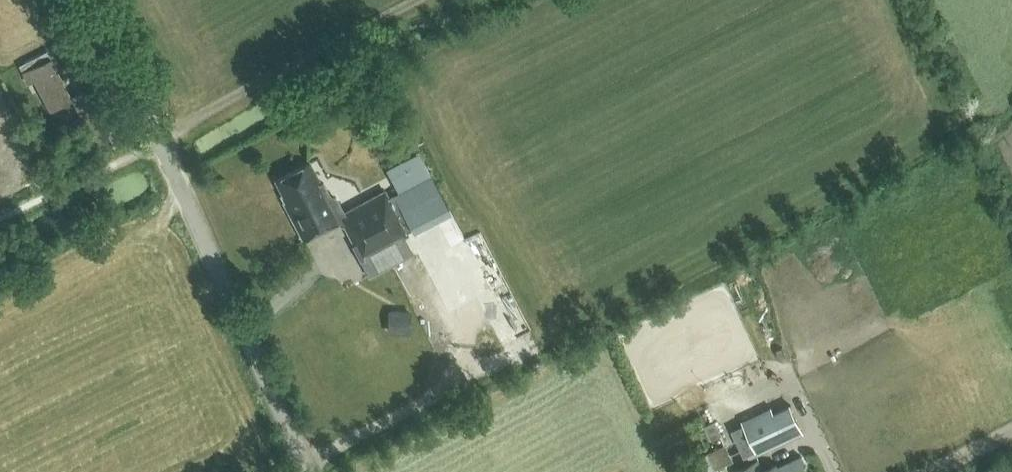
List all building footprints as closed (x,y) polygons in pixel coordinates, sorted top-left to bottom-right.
[(51,59),(23,74),(28,83),(34,80),(50,111),(72,100),(51,59)] [(116,115),(100,81),(71,94),(94,142),(100,139),(103,145),(120,137),(111,117),(116,115)] [(309,162),(275,179),(286,200),(283,202),(303,241),(337,223),(344,225),(354,243),(356,242),(363,256),(407,233),(406,231),(434,216),(451,248),(465,240),(424,161),(391,178),(399,194),(390,199),(385,190),(343,212),(336,197),(330,195),(323,182),(320,183),(309,162)] [(391,312),(390,331),(409,332),(410,312),(391,312)] [(743,456),(802,428),(790,404),(773,413),(769,404),(739,418),(747,435),(736,440),(743,456)] [(716,419),(705,424),(711,438),(722,433),(716,419)] [(725,443),(707,451),(715,468),(733,459),(725,443)] [(691,459),(697,471),(716,471),(717,471),(715,468),(707,451),(691,459)] [(777,465),(776,463),(763,469),(758,458),(732,470),(733,471),(781,471),(777,465)]
